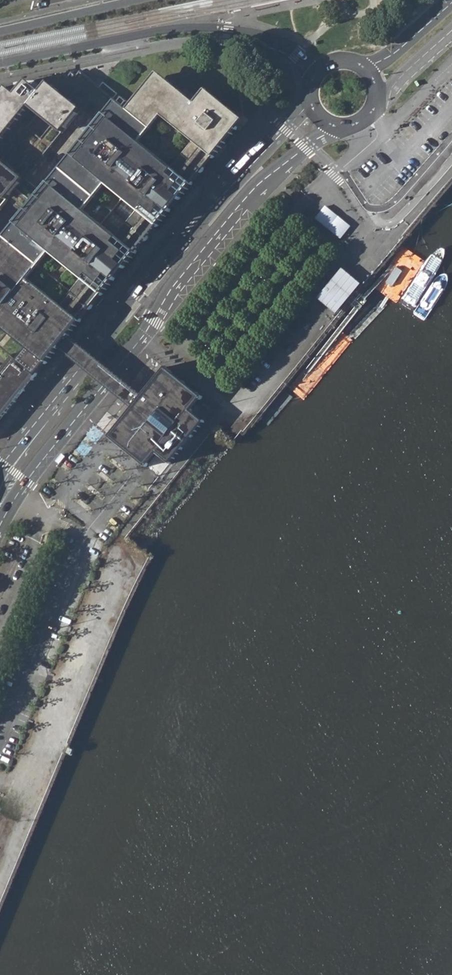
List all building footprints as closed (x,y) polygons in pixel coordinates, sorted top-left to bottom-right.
[(8,203),(22,216),(105,115),(100,111),(111,99),(78,70),(72,76),(67,72),(62,77),(57,74),(54,79),(50,76),(36,91),(30,86),(25,85),(16,94),(9,88),(0,98),(0,213),(8,203)] [(121,98),(117,103),(119,105),(202,172),(236,129),(231,126),(226,122),(232,114),(203,90),(193,103),(164,81),(157,90),(147,82),(128,104),(121,98)] [(4,238),(91,309),(197,179),(202,172),(119,105),(117,103),(116,102),(105,115),(22,216),(4,238)] [(342,238),(352,225),(326,205),(316,218),(342,238)] [(28,387),(59,349),(70,335),(91,309),(4,238),(0,243),(0,348),(14,359),(0,377),(0,421),(28,387)] [(395,268),(383,282),(389,287),(401,273),(395,268)] [(339,269),(330,279),(343,290),(345,291),(331,309),(335,312),(349,294),(357,284),(339,269)] [(331,309),(345,291),(343,290),(330,279),(316,297),(331,309)] [(103,384),(133,408),(135,406),(130,403),(138,393),(142,396),(144,395),(113,370),(92,352),(70,335),(59,349),(81,366),(103,384)] [(133,408),(110,437),(147,467),(159,453),(172,464),(207,421),(193,410),(204,397),(168,366),(156,381),(144,395),(142,396),(138,393),(130,403),(135,406),(133,408)] [(59,464),(65,456),(62,454),(56,461),(59,464)] [(68,747),(65,753),(72,756),(75,750),(68,747)]
